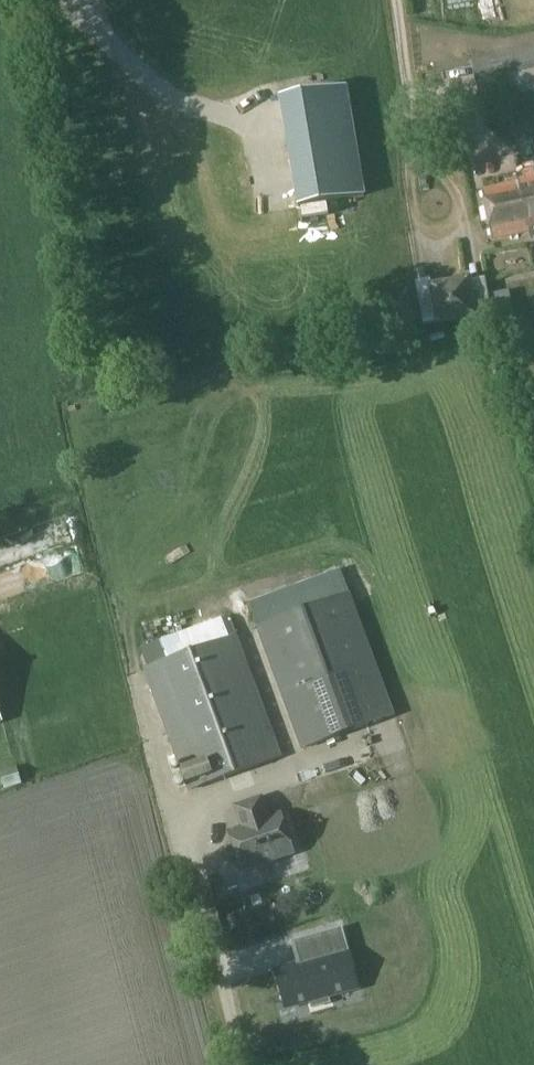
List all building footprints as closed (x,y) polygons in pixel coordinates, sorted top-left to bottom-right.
[(346,88),(281,99),(299,207),(364,196),(346,88)] [(515,183),(526,232),(531,231),(532,240),(533,239),(533,177),(532,169),(523,171),(524,178),(515,180),(516,183),(515,183)] [(515,183),(481,190),(492,239),(526,232),(515,183)] [(473,280),(432,289),(439,324),(440,329),(478,322),(482,321),(473,280)] [(507,293),(494,296),(498,322),(512,320),(507,293)] [(5,548),(9,564),(67,550),(63,534),(5,548)] [(342,571),(250,605),(258,627),(257,628),(301,748),(392,715),(348,595),(350,594),(342,571)] [(229,617),(142,648),(150,668),(144,671),(188,789),(280,756),(236,636),(229,617)] [(16,767),(1,772),(7,790),(22,784),(16,767)] [(240,828),(228,831),(240,870),(291,854),(279,815),(267,819),(261,798),(234,807),(240,828)] [(280,970),(275,971),(280,992),(287,990),(292,1007),(310,1002),(312,1008),(329,1003),(328,997),(351,991),(346,973),(353,971),(341,930),(300,941),(307,962),(298,964),(280,970)]
